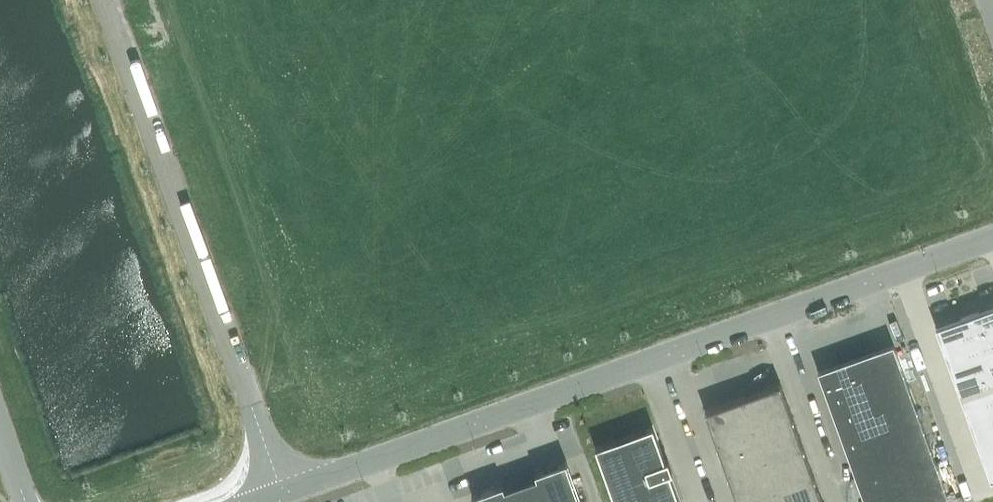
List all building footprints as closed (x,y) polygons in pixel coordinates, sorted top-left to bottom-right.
[(936,326),(991,477),(992,477),(992,305),(936,326)] [(828,374),(874,501),(921,501),(947,493),(904,374),(896,350),(828,374)] [(705,408),(738,501),(823,501),(779,382),(705,408)] [(595,446),(615,501),(681,501),(670,471),(672,470),(668,459),(665,460),(653,425),(647,430),(647,431),(604,446),(595,446)] [(472,494),(475,501),(582,501),(566,460),(535,471),(537,474),(504,486),(503,483),(472,494)]
